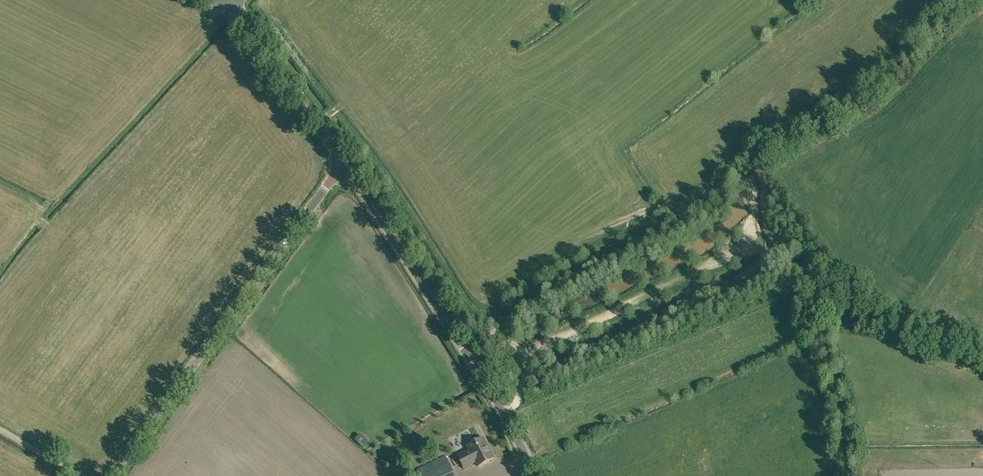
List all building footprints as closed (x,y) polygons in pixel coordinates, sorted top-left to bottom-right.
[(365,446),(369,441),(362,435),(357,439),(365,446)] [(467,447),(469,451),(457,456),(465,470),(476,464),(478,468),(496,458),(484,437),(467,447)] [(420,475),(456,475),(446,456),(417,470),(420,475)]
